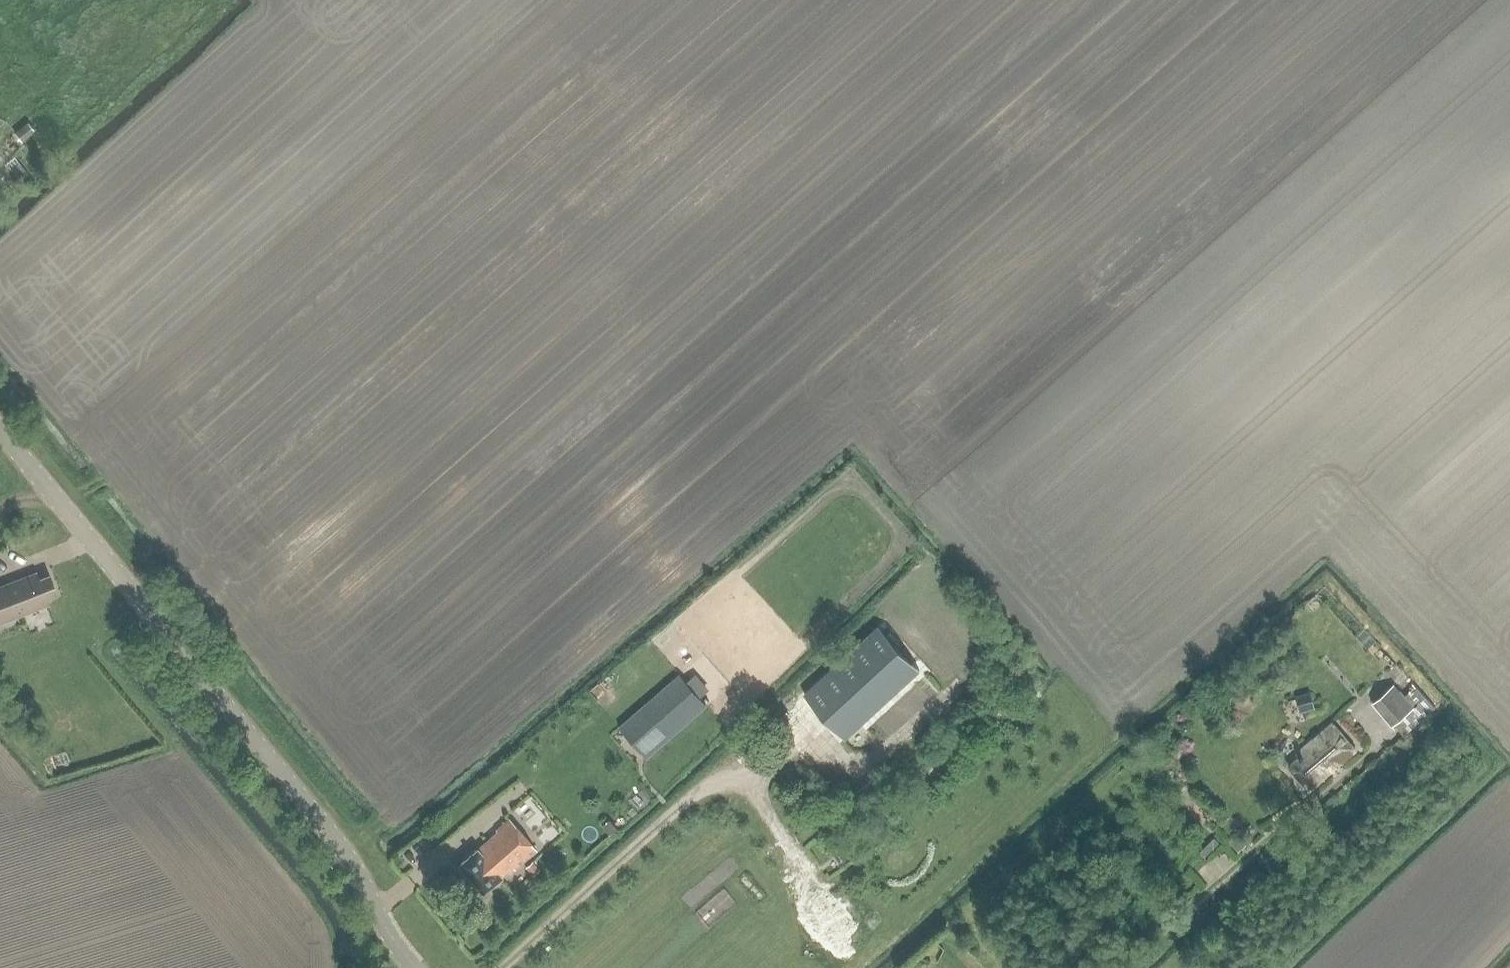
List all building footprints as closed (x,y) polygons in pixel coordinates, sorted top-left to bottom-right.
[(35,133),(29,126),(18,135),(24,142),(35,133)] [(19,162),(10,170),(19,181),(28,174),(19,162)] [(0,587),(0,623),(48,605),(45,599),(56,595),(48,576),(38,580),(35,574),(0,587)] [(879,626),(805,694),(846,739),(920,671),(879,626)] [(623,727),(650,758),(709,707),(682,675),(623,727)] [(1393,685),(1373,704),(1394,726),(1414,707),(1393,685)] [(1295,697),(1300,714),(1316,709),(1310,692),(1295,697)] [(1289,766),(1310,790),(1356,751),(1332,723),(1296,754),(1299,758),(1289,766)] [(477,850),(459,866),(482,893),(500,878),(500,877),(511,868),(514,870),(536,851),(509,820),(496,831),(497,833),(477,850)] [(603,826),(611,835),(617,829),(610,820),(603,826)] [(1238,833),(1229,841),(1238,852),(1247,845),(1238,833)] [(1212,837),(1197,851),(1206,860),(1220,846),(1212,837)] [(540,871),(532,862),(525,868),(533,877),(540,871)]
